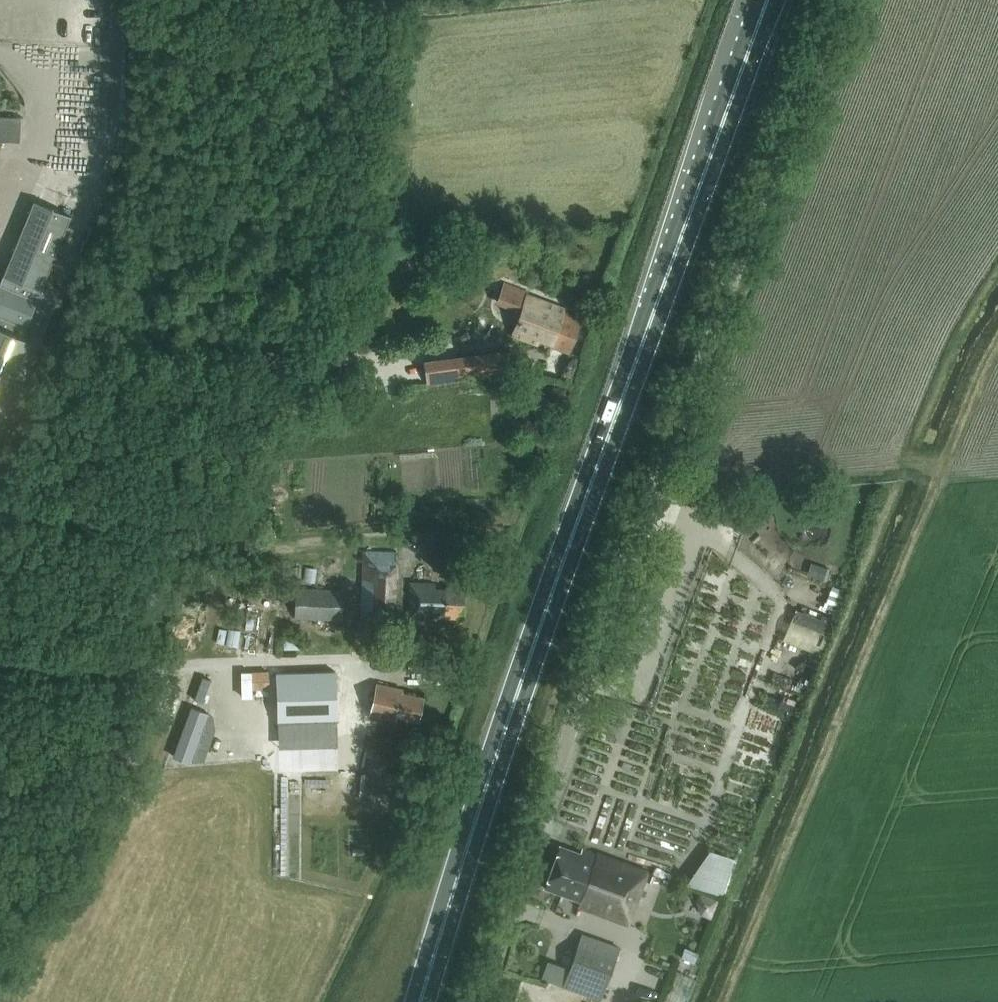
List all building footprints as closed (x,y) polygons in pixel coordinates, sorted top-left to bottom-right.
[(74,89),(79,109),(86,107),(92,131),(105,128),(94,84),(74,89)] [(0,283),(0,438),(9,441),(47,347),(39,344),(56,302),(51,290),(42,286),(71,216),(34,200),(0,283)] [(538,341),(568,353),(581,318),(564,311),(565,309),(527,295),(512,334),(538,343),(538,341)] [(445,378),(457,376),(457,377),(503,371),(500,349),(454,355),(454,356),(442,358),(442,356),(421,360),(423,370),(425,370),(427,383),(445,381),(445,378)] [(361,620),(393,621),(396,552),(363,550),(361,620)] [(441,617),(463,618),(465,586),(435,585),(435,583),(411,582),(409,617),(441,619),(441,617)] [(342,619),(343,589),(295,588),(294,618),(342,619)] [(795,611),(792,620),(829,635),(833,623),(796,609),(795,611)] [(234,632),(234,647),(245,648),(246,632),(234,632)] [(338,715),(337,667),(277,669),(278,717),(338,715)] [(377,683),(370,715),(395,720),(396,717),(418,721),(423,697),(401,692),(402,689),(377,683)] [(207,710),(191,705),(173,755),(189,761),(207,710)] [(628,924),(642,884),(645,885),(649,872),(649,871),(616,860),(583,847),(581,853),(560,845),(544,887),(581,900),(579,906),(628,924)] [(694,872),(686,884),(722,896),(726,883),(694,872)] [(562,987),(601,1001),(620,947),(582,933),(562,987)]
